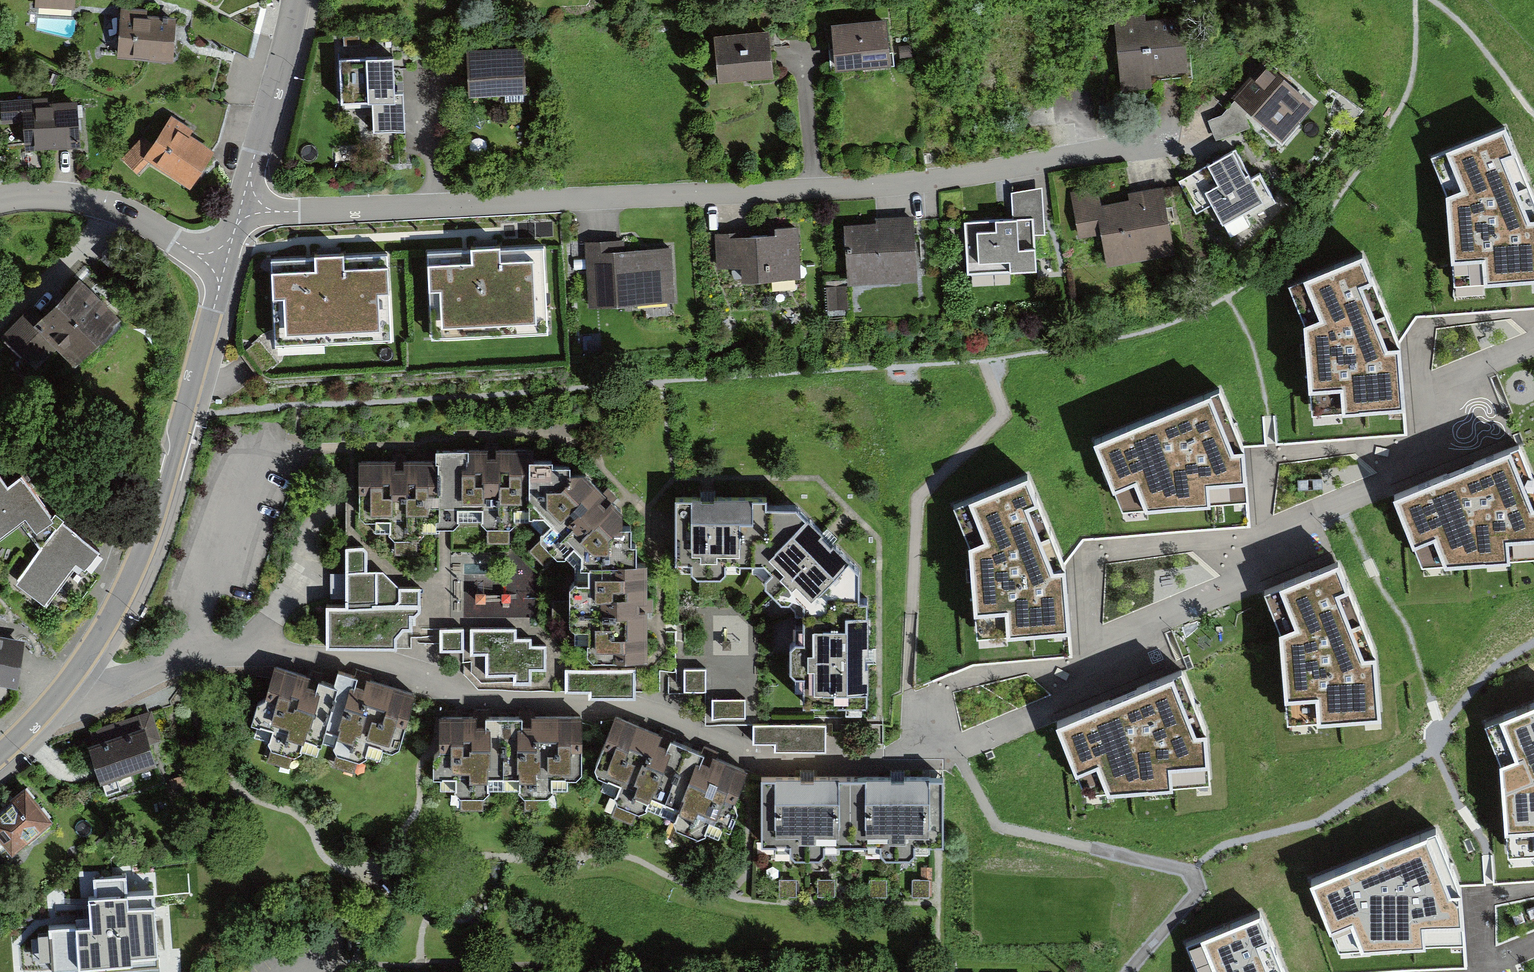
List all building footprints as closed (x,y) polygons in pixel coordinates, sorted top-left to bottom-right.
[(151,6),(124,5),(121,59),(173,61),(175,16),(151,15),(151,6)] [(1148,10),(1118,12),(1124,88),(1154,86),(1153,72),(1191,69),(1187,15),(1149,18),(1148,10)] [(887,16),(831,21),(835,67),(891,62),(887,16)] [(768,30),(718,34),(722,79),(772,75),(768,30)] [(525,51),(473,53),(474,95),(526,93),(525,51)] [(397,53),(338,55),(340,99),(399,97),(397,53)] [(1319,105),(1273,62),(1238,99),(1284,141),(1319,105)] [(49,99),(7,101),(8,130),(27,130),(28,150),(85,147),(83,106),(49,107),(49,99)] [(220,150),(172,119),(152,145),(144,138),(125,161),(141,176),(151,164),(192,189),(220,150)] [(1427,146),(1444,203),(1452,300),(1533,297),(1533,181),(1504,119),(1427,146)] [(1238,145),(1194,168),(1224,227),(1268,204),(1238,145)] [(1100,184),(1074,188),(1081,239),(1103,235),(1107,262),(1177,252),(1167,186),(1127,192),(1128,198),(1103,202),(1100,184)] [(1018,219),(967,221),(969,275),(1036,272),(1035,255),(1047,254),(1045,190),(1017,191),(1018,219)] [(879,225),(847,227),(850,280),(918,276),(914,217),(879,219),(879,225)] [(745,232),(720,233),(723,280),(803,276),(800,227),(779,228),(780,235),(745,237),(745,232)] [(627,239),(590,241),(593,307),(679,303),(677,249),(627,251),(627,239)] [(542,245),(426,250),(430,338),(546,332),(542,245)] [(1365,246),(1279,278),(1299,328),(1308,431),(1410,427),(1403,345),(1365,246)] [(389,255),(268,258),(270,341),(391,338),(389,255)] [(35,306),(4,334),(35,369),(60,346),(73,361),(117,321),(80,281),(43,315),(35,306)] [(1221,389),(1095,439),(1125,525),(1246,515),(1242,448),(1221,389)] [(1516,444),(1392,495),(1421,576),(1533,566),(1533,486),(1516,444)] [(438,458),(367,456),(364,522),(446,521),(527,521),(581,568),(580,591),(568,593),(570,634),(576,638),(590,639),(588,664),(594,670),(645,670),(646,622),(647,560),(636,560),(633,524),(623,525),(623,510),(570,459),(534,461),(534,447),(436,448),(438,458)] [(27,517),(34,527),(50,514),(22,476),(9,486),(0,474),(0,537),(27,517)] [(1064,556),(1027,477),(953,506),(972,554),(980,650),(1069,644),(1064,556)] [(772,496),(690,499),(692,564),(758,565),(800,610),(802,700),(865,701),(862,564),(802,504),(772,504),(772,496)] [(101,549),(61,521),(17,584),(47,605),(76,564),(86,571),(101,549)] [(366,556),(345,556),(346,608),(327,608),(328,647),(406,646),(406,594),(397,594),(380,575),(366,575),(366,556)] [(1377,650),(1337,560),(1262,587),(1281,643),(1287,733),(1379,728),(1377,650)] [(520,631),(444,630),(444,654),(486,655),(485,674),(540,675),(541,649),(520,649),(520,631)] [(19,685),(24,635),(0,633),(0,684),(19,685)] [(686,690),(708,689),(707,668),(684,669),(686,690)] [(335,689),(277,669),(257,728),(316,748),(325,723),(401,749),(419,698),(341,672),(335,689)] [(1210,728),(1183,671),(1054,721),(1086,804),(1211,793),(1210,728)] [(634,677),(569,676),(569,697),(633,699),(634,677)] [(1520,703),(1505,709),(1475,721),(1483,735),(1493,763),(1499,843),(1526,841),(1530,861),(1533,860),(1533,696),(1520,703)] [(747,723),(747,698),(712,698),(712,723),(747,723)] [(583,716),(444,714),(443,780),(582,782),(583,716)] [(144,716),(89,732),(104,780),(158,764),(144,716)] [(743,765),(619,718),(596,780),(720,826),(743,765)] [(946,780),(770,777),(769,846),(945,849),(946,780)] [(26,786),(0,808),(0,844),(10,855),(53,818),(26,786)] [(1475,895),(1451,843),(1329,891),(1348,932),(1391,934),(1398,949),(1459,946),(1458,916),(1476,916),(1475,895)] [(160,878),(85,881),(87,915),(46,916),(48,971),(98,971),(163,970),(160,878)] [(1256,916),(1192,949),(1206,971),(1299,971),(1273,907),(1256,916)]
